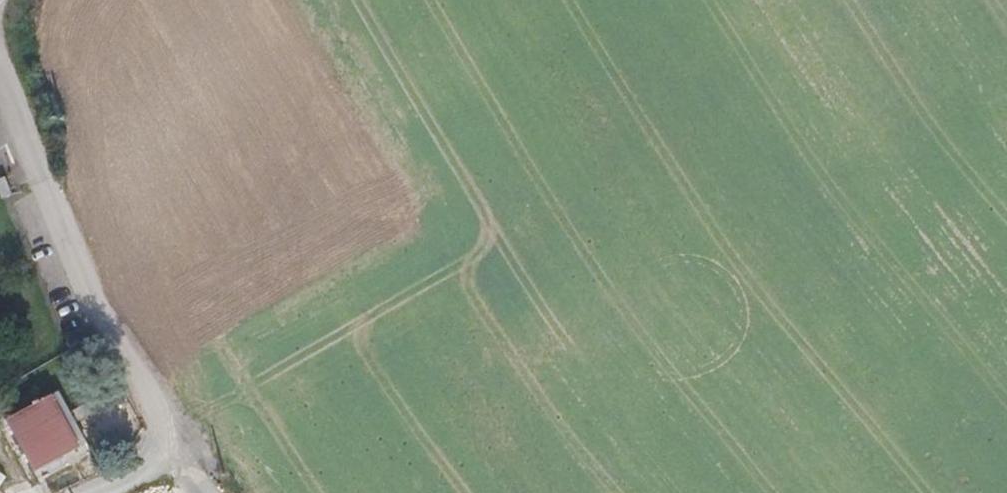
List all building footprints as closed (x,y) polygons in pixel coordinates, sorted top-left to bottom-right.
[(6,173),(0,176),(0,185),(3,194),(13,191),(6,173)] [(96,471),(71,417),(29,437),(55,492),(96,471)]
